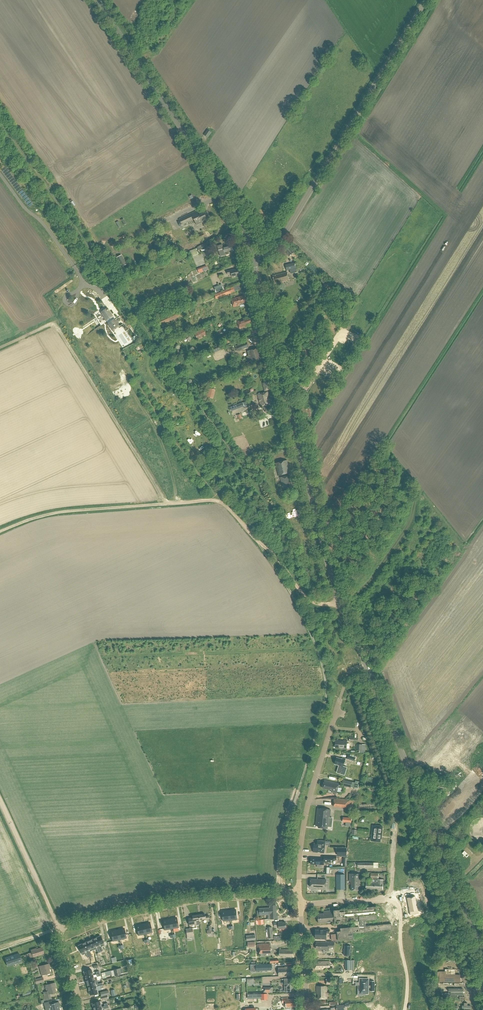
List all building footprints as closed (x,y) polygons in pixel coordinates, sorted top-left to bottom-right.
[(180,219),(182,224),(194,219),(197,225),(202,222),(201,221),(207,219),(205,213),(199,216),(197,211),(180,219)] [(220,255),(225,253),(225,254),(226,255),(229,254),(229,253),(229,252),(233,251),(232,245),(223,247),(223,245),(218,246),(220,255)] [(284,249),(289,256),(293,253),(288,246),(284,249)] [(127,264),(122,255),(116,258),(121,267),(127,264)] [(198,269),(199,274),(209,270),(207,266),(198,269)] [(228,275),(232,274),(232,277),(240,275),(238,269),(235,270),(235,269),(227,271),(228,275)] [(280,274),(273,276),(275,284),(289,281),(287,272),(283,274),(283,275),(280,275),(280,274)] [(328,280),(323,287),(327,290),(332,283),(328,280)] [(214,294),(216,299),(236,291),(234,286),(214,294)] [(247,302),(245,295),(232,299),(234,307),(240,306),(239,305),(247,302)] [(103,303),(91,311),(96,318),(101,326),(107,322),(113,331),(120,327),(118,324),(108,308),(108,309),(103,303)] [(250,319),(246,320),(245,319),(238,322),(240,329),(252,324),(250,319)] [(204,329),(195,333),(197,337),(200,336),(206,333),(204,329)] [(245,338),(244,333),(234,336),(236,341),(245,338)] [(249,348),(247,343),(236,348),(238,352),(249,348)] [(250,351),(253,362),(261,360),(259,355),(261,355),(259,348),(250,351)] [(170,354),(173,358),(175,357),(177,359),(179,357),(174,351),(170,354)] [(265,391),(271,389),(270,382),(263,383),(265,391)] [(213,399),(215,390),(209,388),(207,397),(213,399)] [(258,395),(261,406),(269,404),(267,396),(269,396),(268,392),(258,395)] [(230,408),(231,411),(244,407),(245,409),(248,408),(246,402),(230,408)] [(265,464),(265,465),(281,460),(279,461),(279,458),(280,457),(279,454),(278,454),(268,457),(267,457),(269,463),(265,464)] [(284,492),(281,492),(283,499),(289,498),(296,497),(294,490),(292,490),(289,480),(290,480),(289,476),(283,477),(285,485),(282,485),(284,492)] [(335,747),(339,748),(339,749),(347,749),(347,741),(335,740),(335,747)] [(357,744),(357,750),(362,750),(362,752),(365,753),(365,750),(365,747),(364,747),(362,746),(362,744),(357,744)] [(345,759),(342,758),(342,759),(336,758),(334,764),(343,767),(345,759)] [(331,792),(336,794),(339,784),(324,780),(322,788),(331,791),(331,792)] [(351,788),(357,789),(359,782),(355,781),(355,783),(344,780),(342,786),(351,788)] [(332,806),(352,808),(353,800),(333,798),(332,806)] [(317,808),(316,825),(317,825),(317,828),(327,829),(327,825),(331,825),(332,821),(331,821),(331,818),(329,818),(330,810),(317,808)] [(370,835),(369,841),(378,842),(379,839),(380,839),(381,827),(372,826),(371,835),(370,835)] [(321,853),(324,853),(325,845),(325,842),(317,841),(317,844),(314,843),(313,852),(318,853),(318,852),(321,852),(321,853)] [(311,858),(311,864),(317,865),(317,867),(322,867),(322,865),(324,865),(324,862),(333,862),(333,860),(336,860),(336,857),(325,857),(325,859),(311,858)] [(335,889),(344,889),(344,874),(335,874),(335,889)] [(359,885),(359,874),(348,874),(348,881),(350,881),(350,891),(358,891),(358,889),(358,885),(359,885)] [(366,879),(366,889),(374,889),(374,883),(375,874),(371,874),(371,880),(366,879)] [(374,883),(374,889),(383,890),(383,880),(378,880),(378,874),(375,874),(374,883)] [(315,888),(315,889),(326,890),(326,880),(311,879),(310,887),(315,888)] [(416,896),(407,898),(410,915),(419,913),(416,896)] [(271,914),(271,919),(278,918),(278,916),(277,916),(276,905),(270,906),(270,908),(259,909),(260,915),(271,914)] [(378,911),(355,913),(356,927),(392,923),(391,908),(383,909),(383,908),(383,909),(380,910),(380,909),(378,909),(378,908),(377,909),(378,911)] [(236,910),(229,911),(230,920),(237,920),(236,910)] [(324,913),(318,914),(319,923),(336,922),(335,910),(330,911),(324,911),(324,913)] [(223,921),(230,920),(229,911),(222,912),(223,921)] [(188,918),(189,925),(199,923),(199,920),(198,915),(192,915),(192,918),(188,918)] [(170,919),(171,929),(178,928),(177,918),(170,919)] [(171,929),(170,919),(162,921),(164,930),(171,929)] [(150,923),(143,925),(145,934),(152,932),(150,923)] [(138,936),(145,934),(143,925),(136,926),(138,936)] [(117,930),(119,940),(126,938),(124,929),(117,930)] [(316,930),(316,939),(326,939),(327,933),(329,933),(330,929),(326,929),(326,930),(316,930)] [(112,941),(119,940),(117,930),(110,932),(112,941)] [(94,938),(97,945),(103,943),(100,936),(94,938)] [(100,952),(97,945),(94,938),(89,941),(93,950),(96,949),(98,953),(100,952)] [(93,950),(89,941),(84,943),(89,957),(92,956),(90,952),(93,950)] [(316,942),(316,949),(318,949),(318,950),(322,951),(322,949),(325,949),(325,951),(329,951),(329,947),(334,947),(335,942),(329,942),(316,942)] [(89,957),(84,943),(78,945),(81,952),(82,955),(85,953),(87,958),(89,957)] [(257,944),(258,953),(271,952),(271,943),(257,944)] [(31,950),(33,957),(44,953),(42,947),(36,949),(36,948),(31,950)] [(5,958),(7,966),(13,964),(13,962),(17,961),(17,963),(22,961),(19,954),(5,958)] [(39,966),(41,975),(50,973),(48,964),(39,966)] [(286,975),(286,976),(295,975),(294,967),(286,967),(285,968),(278,968),(279,975),(286,975)] [(119,968),(110,971),(112,977),(121,974),(120,973),(122,973),(121,969),(120,970),(119,968)] [(82,971),(84,977),(92,975),(90,969),(82,971)] [(445,971),(440,971),(440,982),(461,982),(461,974),(458,974),(458,969),(445,969),(445,971)] [(284,979),(285,992),(288,992),(288,991),(293,991),(293,978),(284,979)] [(360,985),(360,994),(368,994),(368,988),(370,988),(370,991),(374,991),(374,981),(370,981),(370,985),(368,985),(368,979),(360,979),(360,982),(360,985)] [(85,983),(87,989),(88,988),(95,986),(99,985),(102,985),(101,981),(97,982),(98,985),(95,986),(93,981),(96,980),(85,983)] [(44,996),(45,1000),(51,999),(50,994),(56,992),(54,983),(45,985),(47,991),(44,992),(45,996),(44,996)] [(95,986),(88,988),(90,995),(97,993),(97,991),(95,986)] [(327,986),(317,986),(317,994),(318,994),(318,999),(327,999),(327,994),(327,986)] [(288,998),(282,998),(283,1003),(284,1003),(284,1007),(286,1006),(286,1007),(287,1009),(291,1009),(291,1007),(296,1006),(296,999),(288,999),(288,998)]
